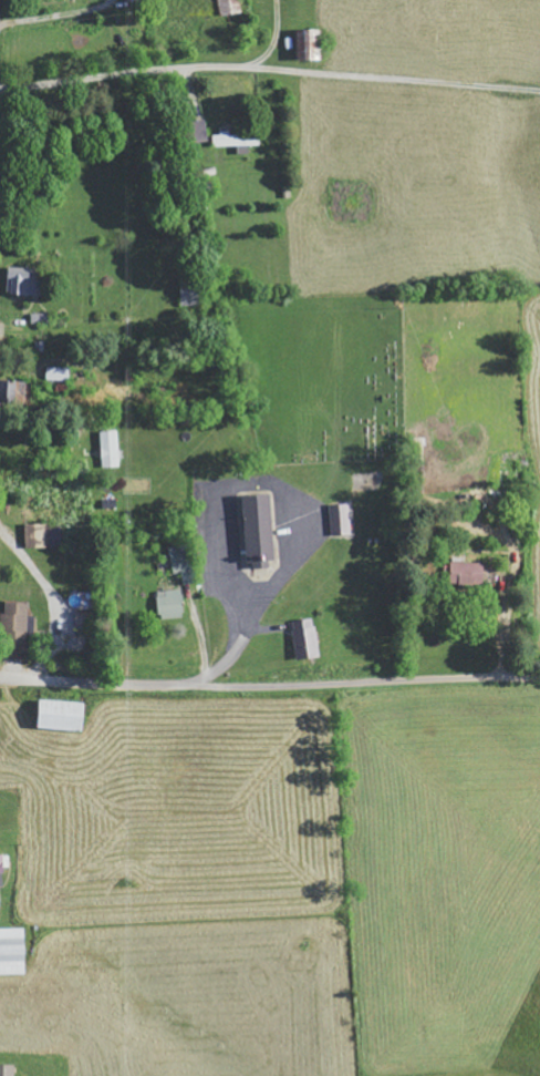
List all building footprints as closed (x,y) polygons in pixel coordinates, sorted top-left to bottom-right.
[(299,31),(298,61),(322,62),(323,31),(299,31)] [(213,147),(262,145),(261,134),(231,135),(231,133),(213,133),(213,147)] [(42,295),(43,268),(10,267),(9,294),(42,295)] [(183,306),(202,305),(200,278),(182,279),(183,306)] [(70,382),(71,368),(48,366),(47,380),(70,382)] [(25,404),(26,381),(0,380),(0,403),(25,404)] [(121,467),(120,430),(101,431),(102,467),(121,467)] [(250,568),(277,567),(275,494),(247,495),(250,568)] [(332,534),(343,534),(343,504),(332,504),(332,534)] [(27,548),(50,548),(50,523),(26,523),(27,548)] [(170,547),(174,574),(185,572),(186,584),(196,582),(190,544),(170,547)] [(451,562),(450,586),(483,586),(484,562),(451,562)] [(158,591),(160,619),(186,617),(183,589),(158,591)] [(30,641),(30,603),(7,602),(7,613),(3,613),(3,641),(30,641)] [(321,657),(315,618),(293,621),(298,660),(321,657)] [(42,729),(88,730),(88,701),(42,700),(42,729)] [(28,928),(0,928),(0,975),(28,974),(28,928)] [(16,1065),(0,1065),(0,1075),(16,1075),(16,1065)]
